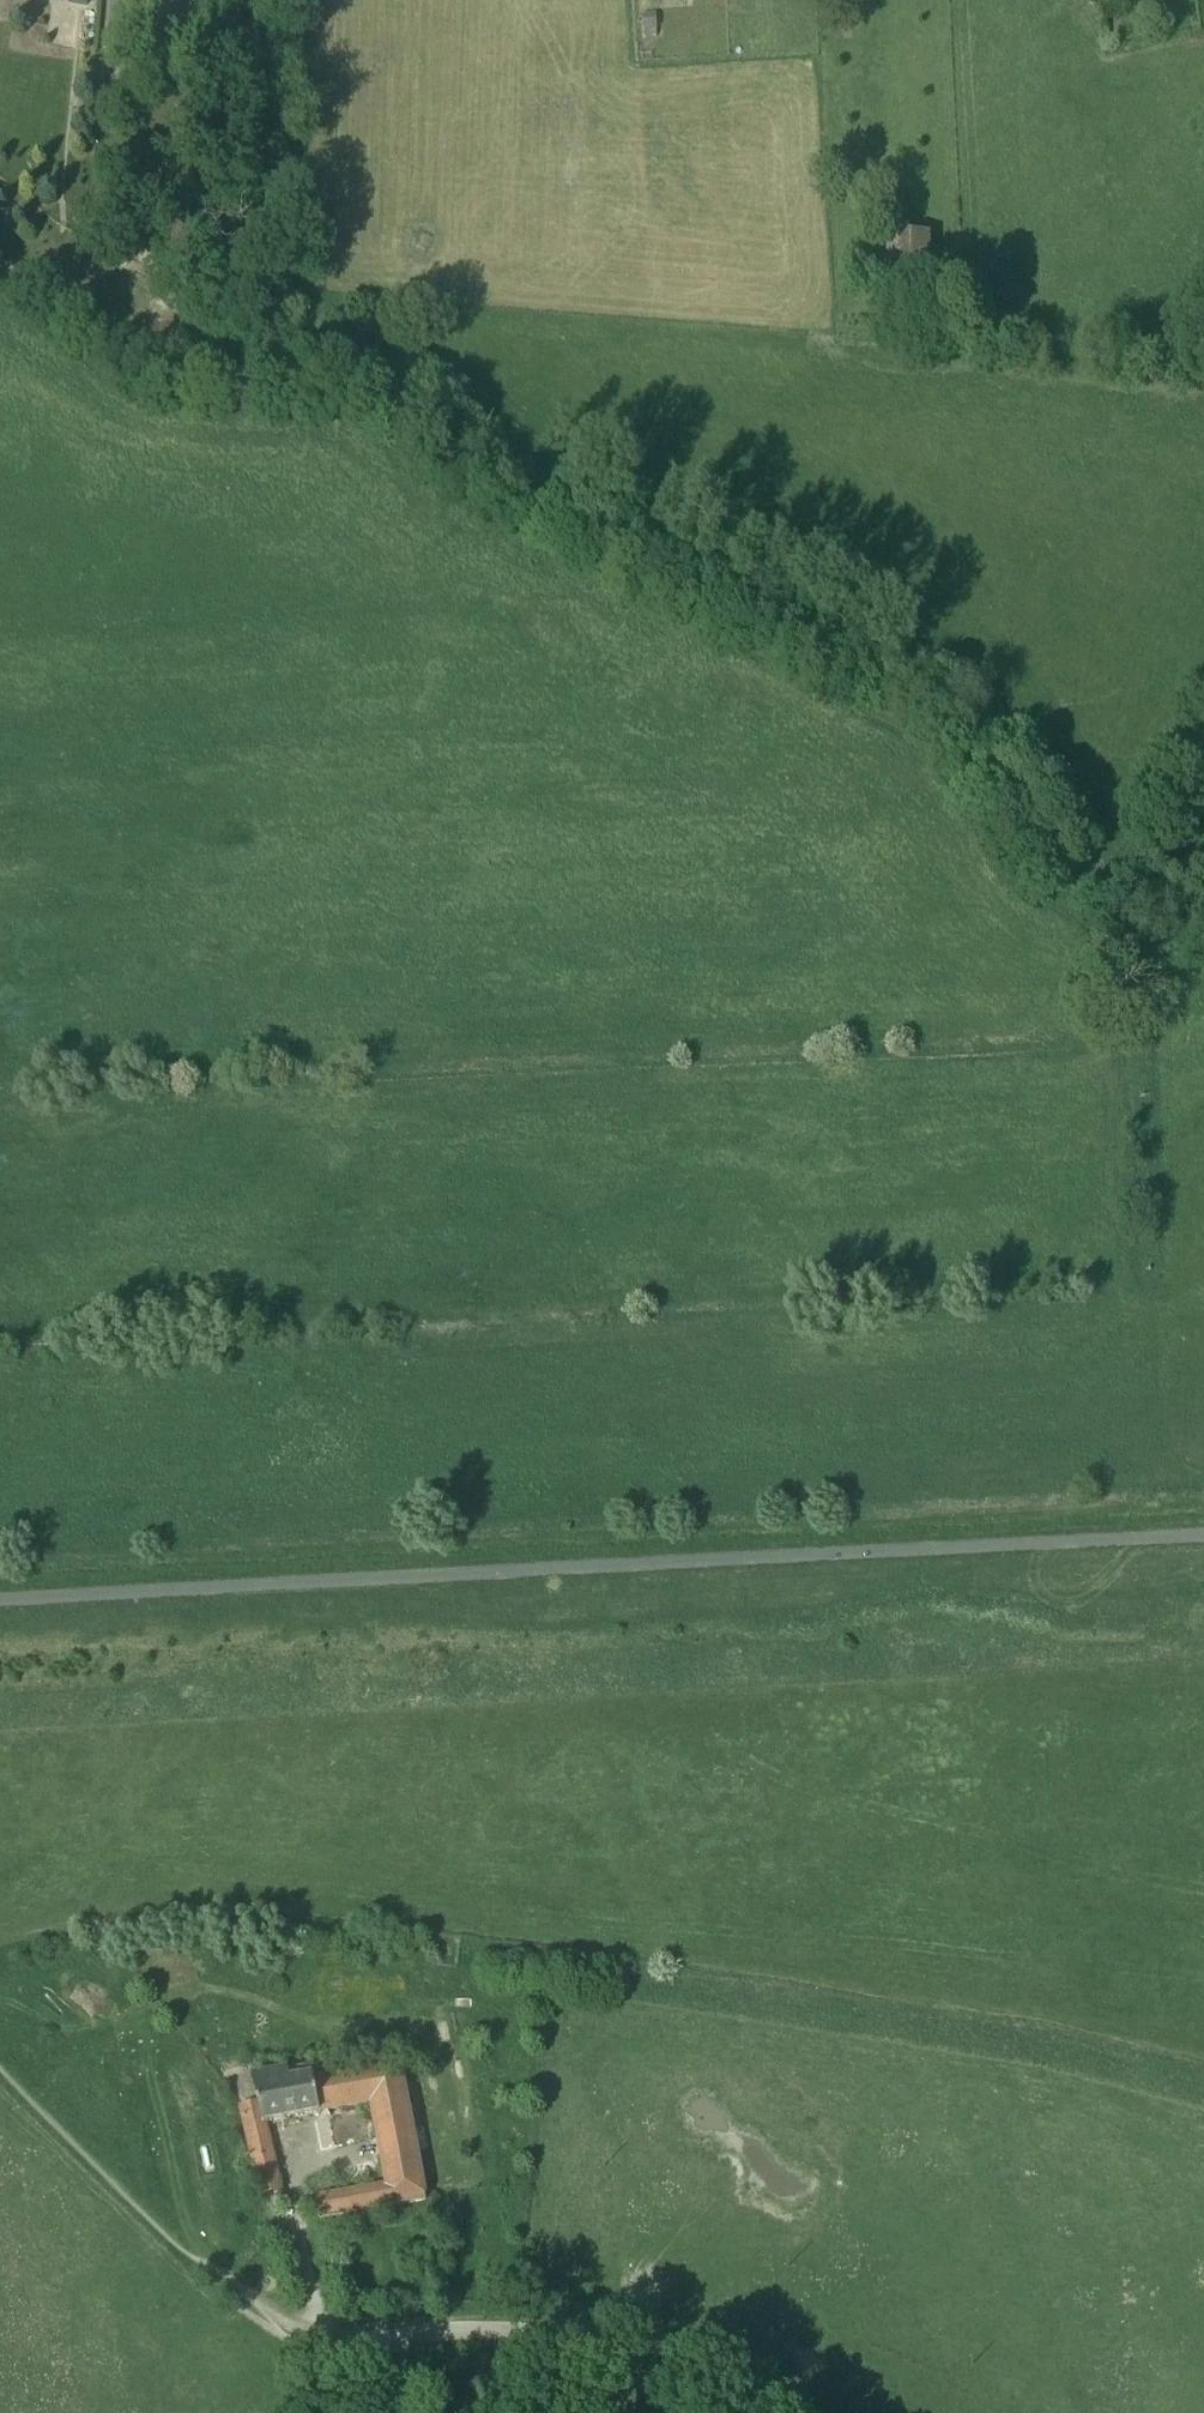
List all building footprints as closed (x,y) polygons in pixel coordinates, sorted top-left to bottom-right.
[(70,6),(88,9),(90,0),(71,0),(70,6)] [(928,239),(888,241),(890,305),(931,304),(928,239)] [(321,2112),(372,2102),(388,2185),(316,2199),(320,2220),(426,2199),(401,2067),(346,2078),(311,2078),(309,2067),(289,2070),(289,2071),(252,2077),(258,2102),(241,2106),(262,2194),(281,2190),(265,2124),(321,2113),(321,2112)]
